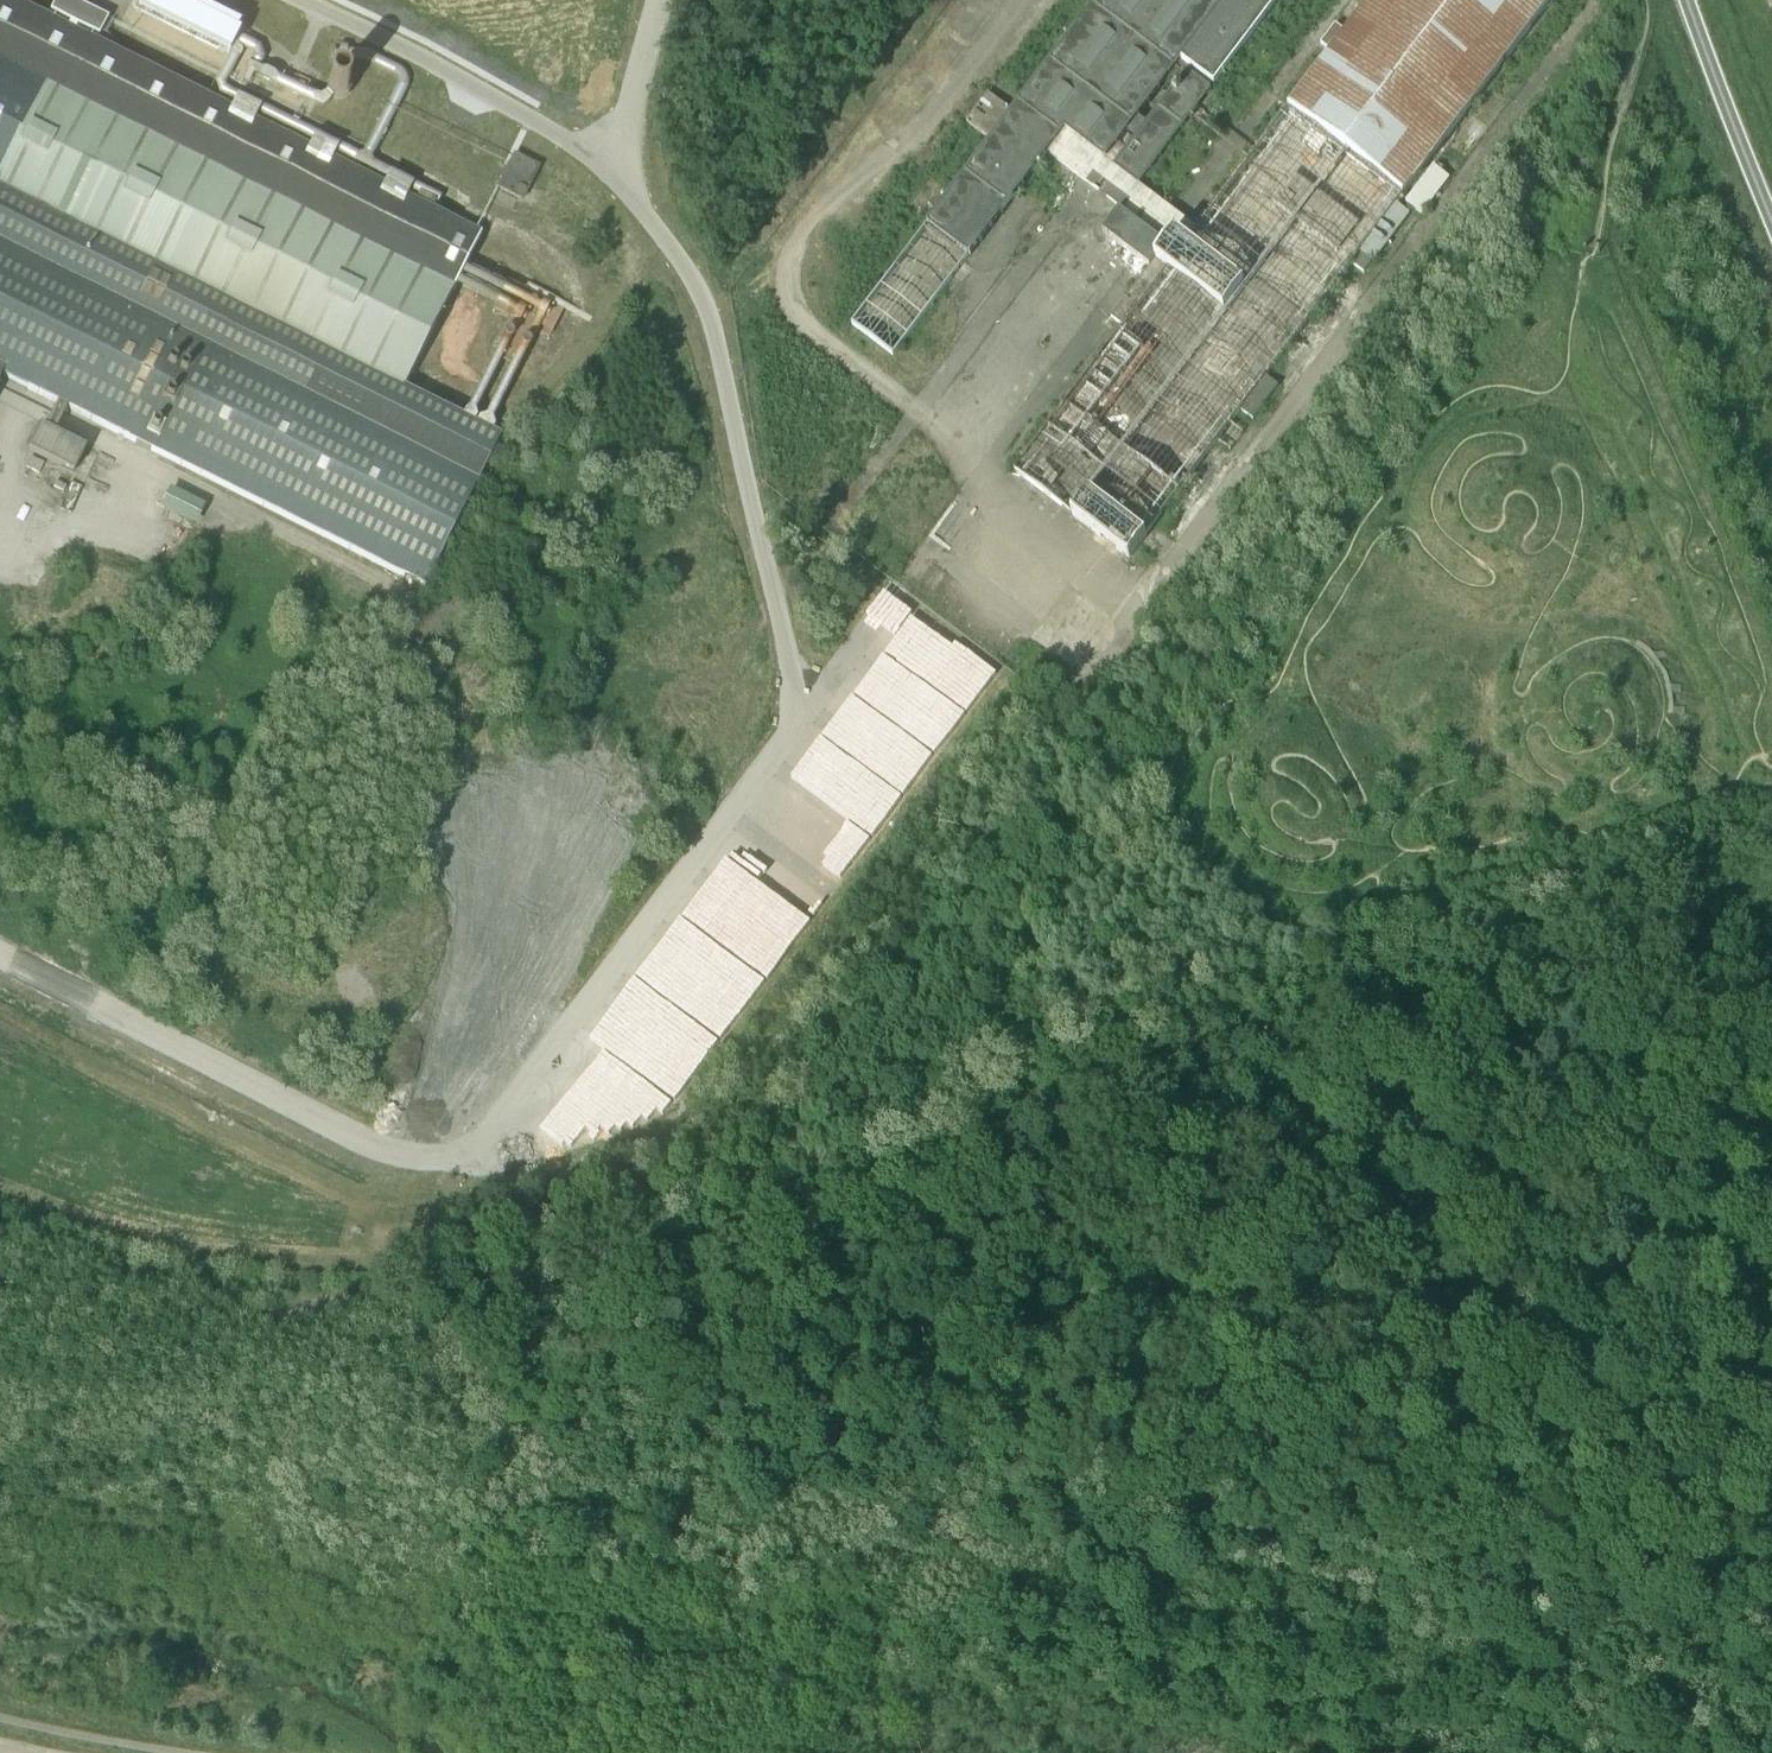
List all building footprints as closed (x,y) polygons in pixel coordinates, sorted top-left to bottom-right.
[(4,378),(328,541),(425,588),(496,447),(399,399),(482,235),(12,0),(0,0),(0,386),(4,378)] [(51,15),(99,38),(107,21),(65,0),(58,0),(51,15)] [(1150,268),(1112,318),(1124,328),(1015,472),(1130,558),(1242,412),(1253,420),(1279,386),(1267,377),(1352,264),(1364,274),(1409,214),(1397,205),(1552,0),(1372,0),(1347,33),(1336,25),(1321,44),(1333,53),(1198,231),(1139,186),(1215,85),(1280,0),(1100,0),(852,325),(893,356),(1044,159),(1047,162),(1042,168),(1065,186),(1075,174),(1122,209),(1104,233),(1150,268)] [(540,168),(516,156),(499,190),(524,202),(540,168)] [(40,432),(29,455),(73,477),(84,454),(40,432)] [(205,523),(210,500),(173,490),(167,514),(205,523)] [(351,553),(347,561),(372,572),(376,564),(351,553)] [(752,835),(837,895),(970,711),(904,664),(868,714),(904,740),(866,791),(832,767),(804,806),(784,791),(752,835)] [(626,1079),(601,1064),(558,1141),(579,1153),(589,1135),(601,1142),(610,1125),(621,1132),(629,1118),(642,1125),(649,1113),(663,1120),(680,1089),(635,1063),(626,1079)]
